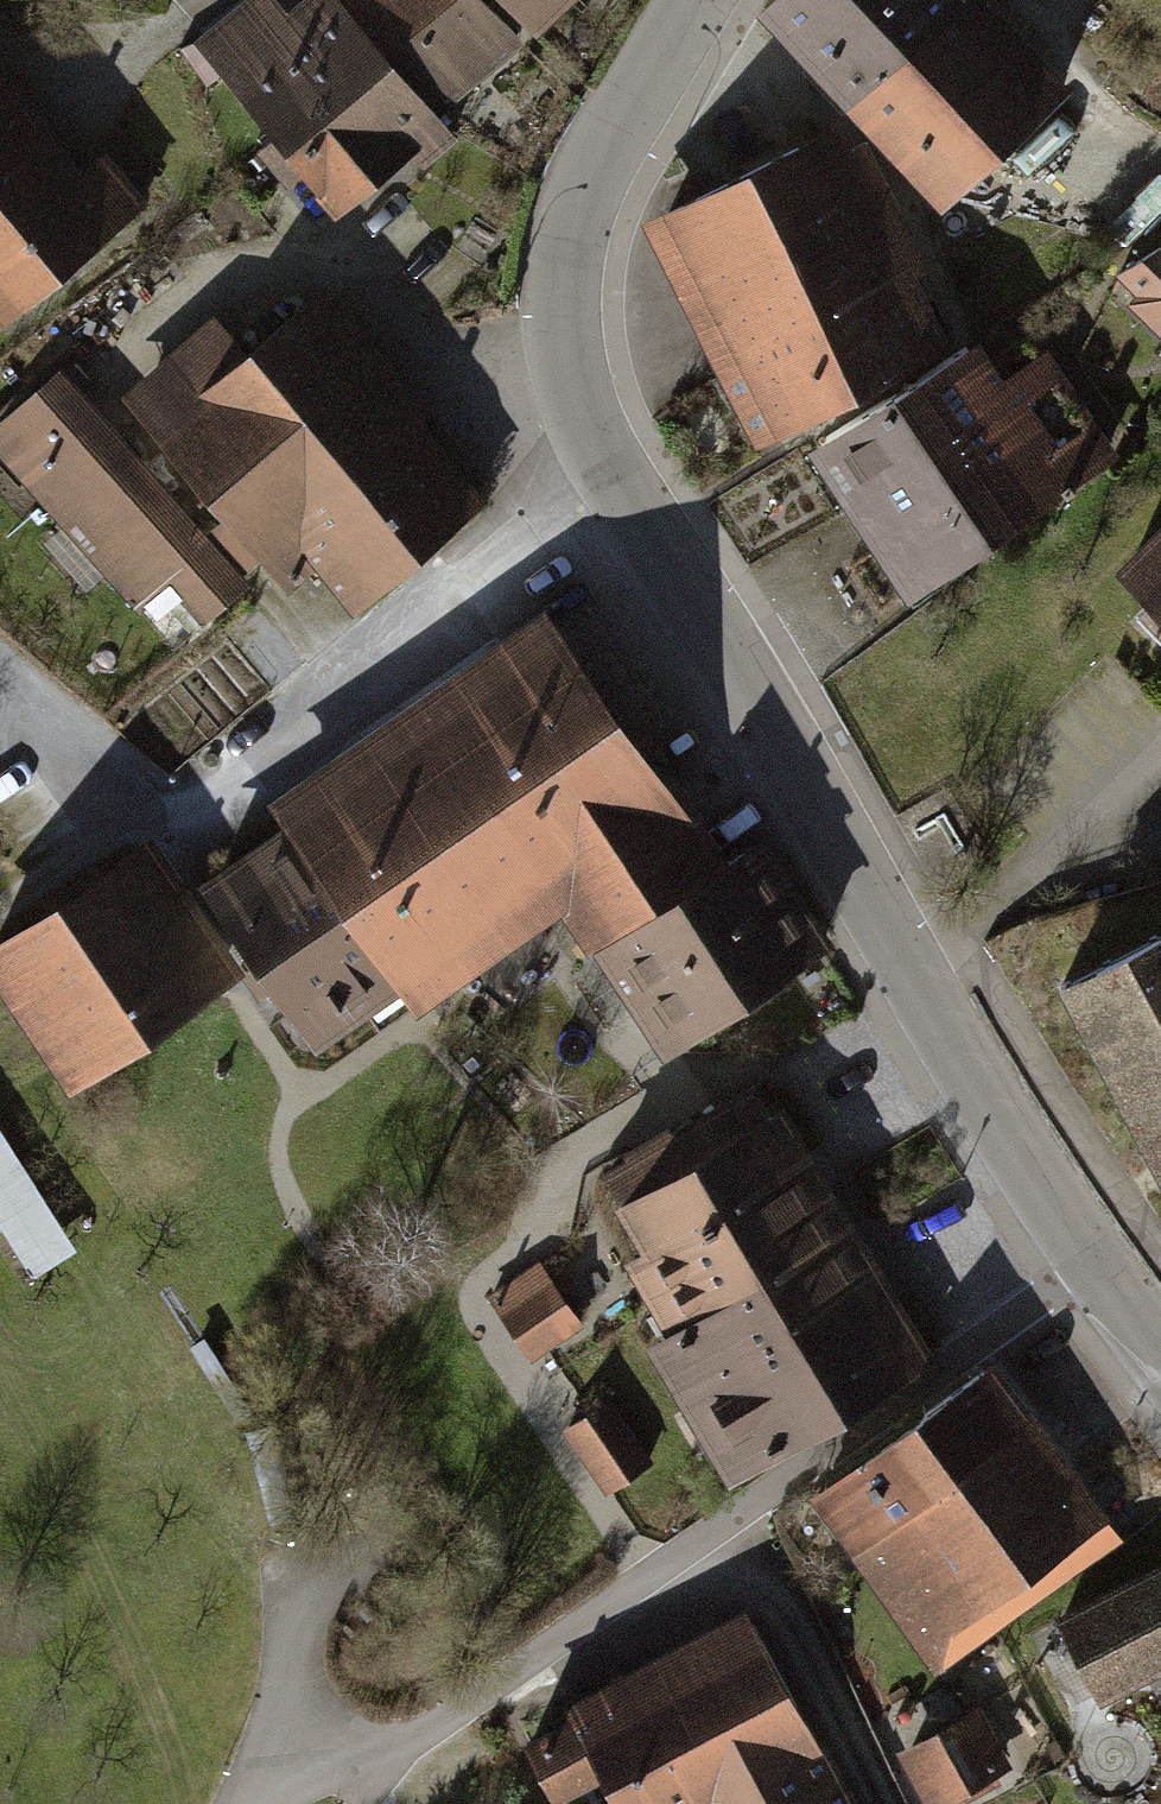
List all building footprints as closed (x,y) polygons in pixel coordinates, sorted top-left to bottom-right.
[(277,137),(381,48),(339,0),(299,0),(285,12),(275,0),(244,0),(195,41),(277,137)] [(485,0),(339,0),(381,48),(437,114),(521,42),(485,0)] [(540,32),(574,0),(509,0),(540,32)] [(753,13),(936,211),(1070,88),(988,0),(766,0),(753,13)] [(437,114),(381,48),(277,137),(262,150),(291,184),(302,174),(344,223),(452,131),(437,114)] [(150,202),(107,151),(86,168),(0,66),(0,327),(150,202)] [(835,123),(639,223),(753,447),(950,347),(913,273),(927,266),(863,140),(848,148),(835,123)] [(1160,337),(1160,248),(1119,276),(1135,295),(1127,304),(1160,337)] [(226,316),(139,393),(129,401),(288,582),(312,561),(362,619),(495,503),(425,423),(436,413),(334,296),(324,305),(263,358),(226,316)] [(974,341),(804,453),(903,601),(1119,458),(1046,348),(999,379),(974,341)] [(8,433),(0,440),(0,448),(147,618),(175,594),(209,633),(254,595),(69,381),(8,433)] [(1111,571),(1160,622),(1160,523),(1111,571)] [(591,954),(598,950),(683,890),(732,857),(694,802),(688,806),(550,607),(271,800),(287,823),(404,991),(419,1014),(563,914),(591,954)] [(318,1050),(404,991),(287,823),(202,882),(318,1050)] [(0,937),(0,987),(70,1091),(247,973),(155,834),(0,937)] [(732,857),(683,890),(758,999),(840,943),(764,835),(732,857)] [(673,1058),(758,999),(683,890),(598,950),(673,1058)] [(1054,991),(1160,1191),(1160,934),(1054,991)] [(626,1262),(668,1333),(858,1221),(789,1104),(775,1112),(757,1081),(675,1130),(671,1124),(626,1150),(629,1156),(605,1170),(623,1201),(617,1205),(645,1252),(626,1262)] [(20,1283),(78,1248),(8,1135),(0,1140),(0,1251),(20,1283)] [(941,1362),(858,1221),(668,1333),(648,1345),(731,1485),(941,1362)] [(539,1260),(487,1297),(532,1362),(585,1326),(539,1260)] [(1001,1361),(813,1495),(940,1673),(1128,1539),(1001,1361)] [(610,1398),(564,1428),(609,1496),(655,1465),(610,1398)] [(1059,1615),(1106,1705),(1160,1676),(1160,1562),(1059,1615)] [(565,1702),(573,1718),(528,1740),(559,1802),(609,1777),(622,1803),(862,1803),(831,1742),(823,1746),(754,1608),(565,1702)] [(899,1750),(927,1803),(947,1803),(1014,1768),(981,1706),(899,1750)]
